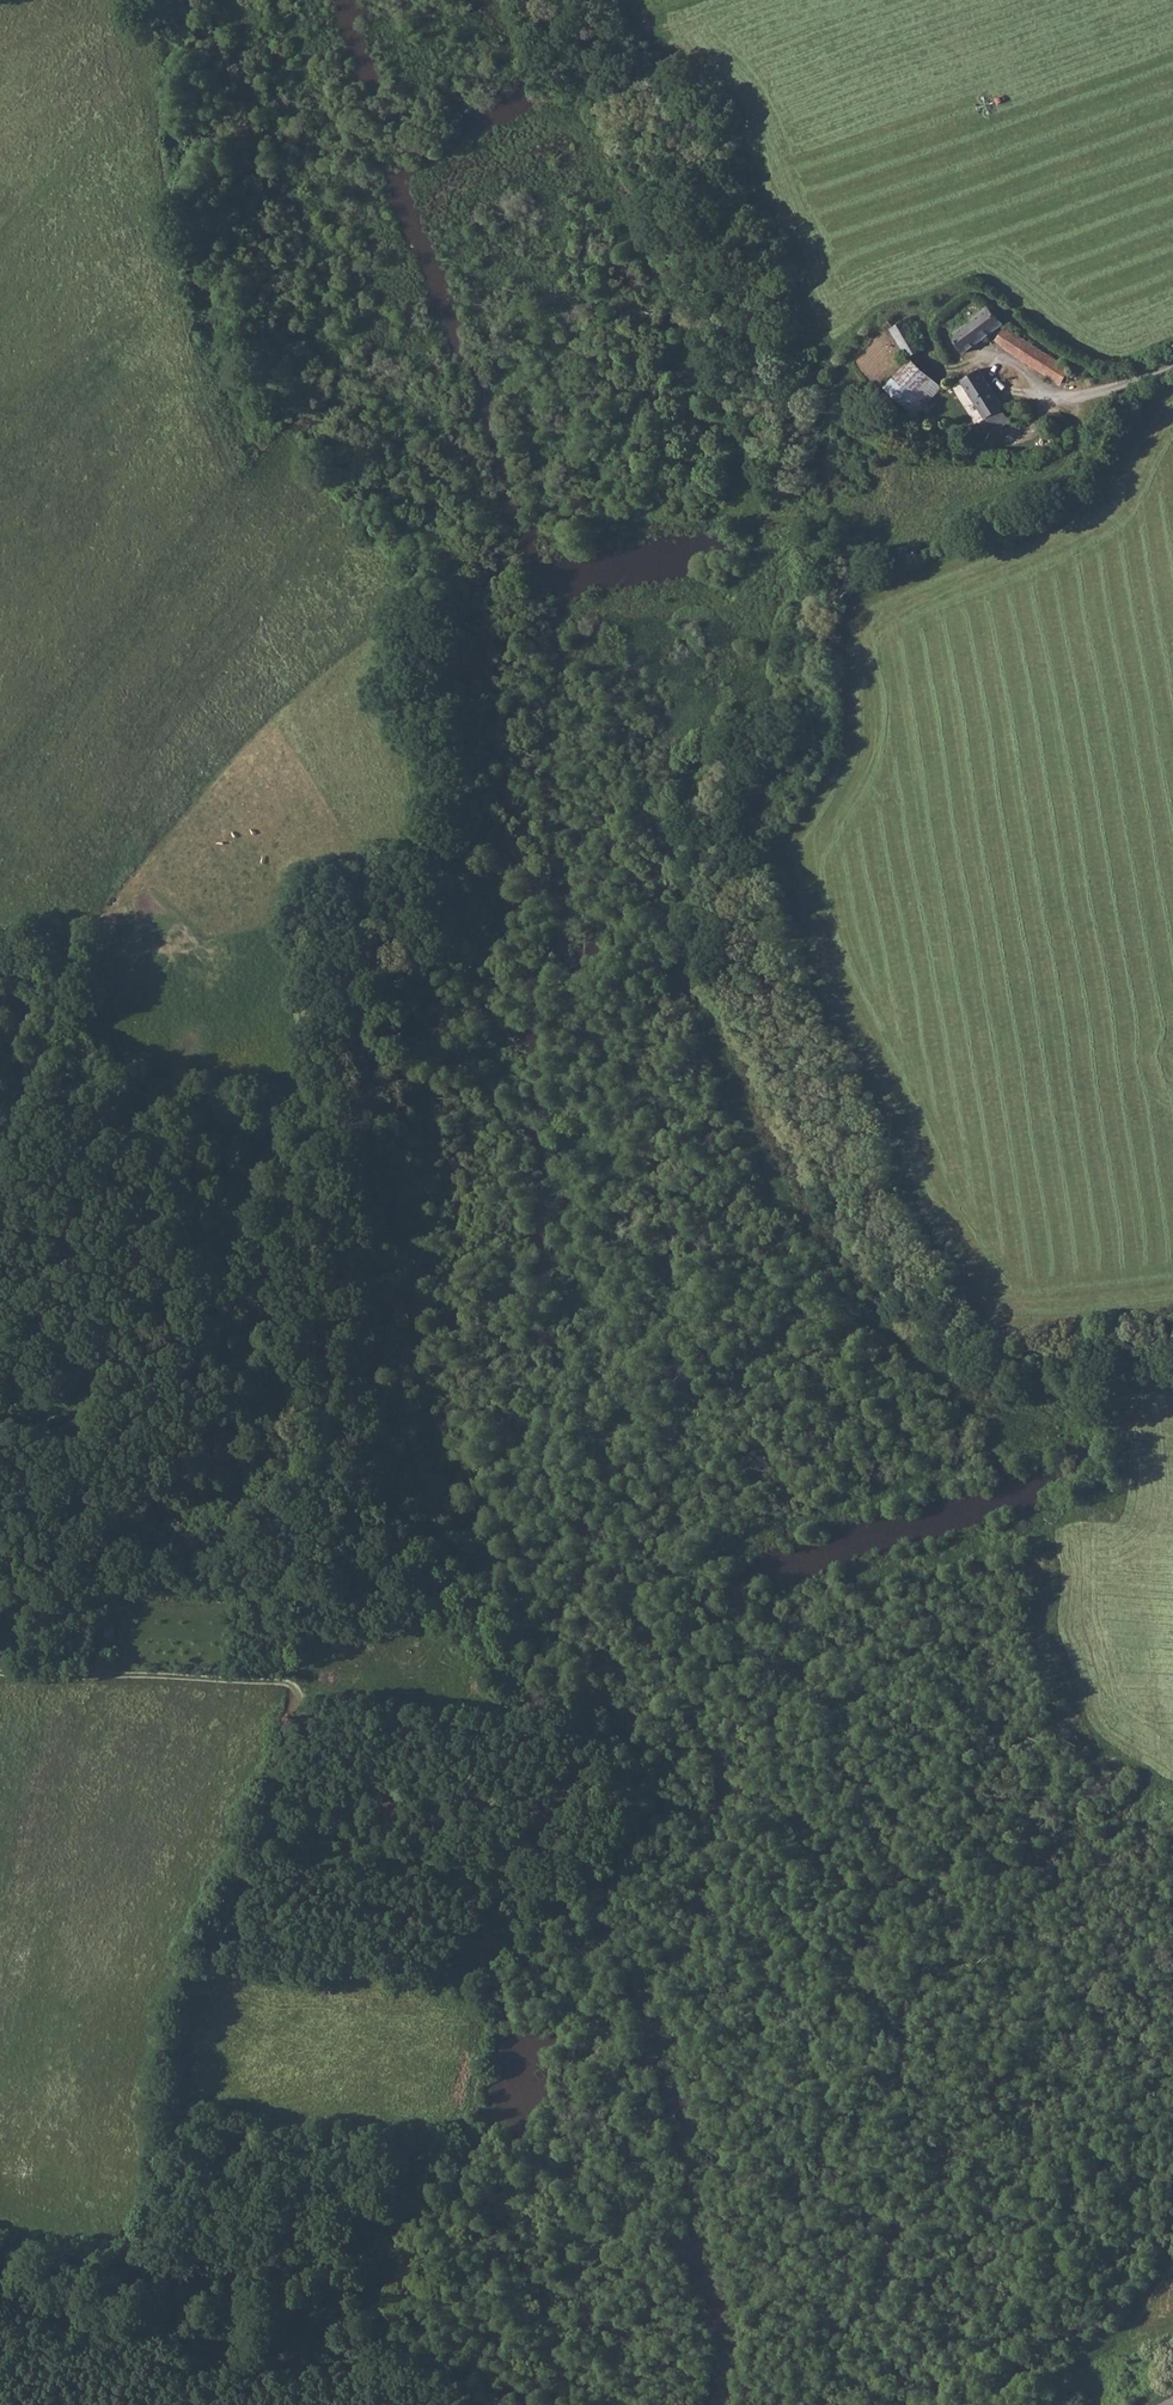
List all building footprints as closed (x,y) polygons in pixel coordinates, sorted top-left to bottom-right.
[(988,305),(952,332),(964,353),(1005,324),(988,305)] [(906,319),(891,328),(909,358),(924,348),(906,319)] [(1071,368),(1006,326),(996,341),(1060,384),(1071,368)] [(943,387),(911,358),(885,386),(917,415),(943,387)] [(1012,421),(980,369),(962,380),(996,431),(1012,421)]
